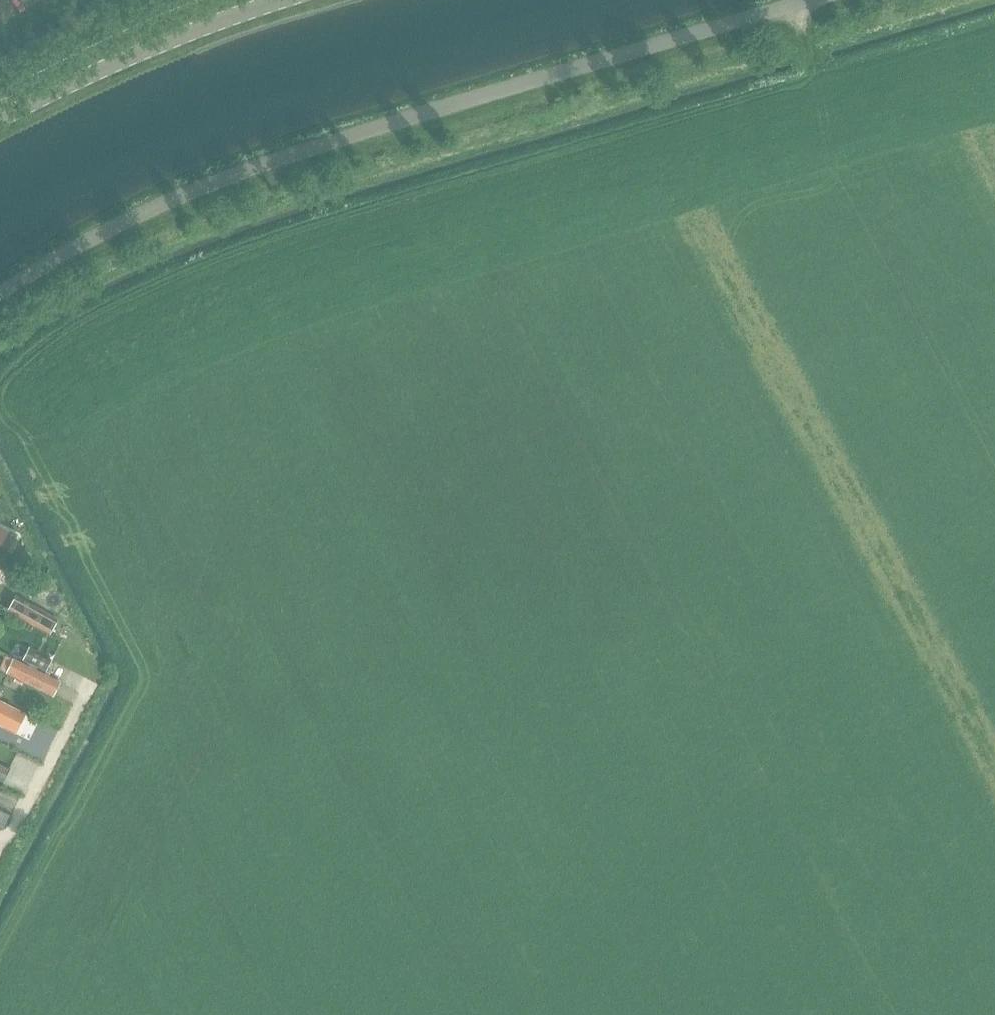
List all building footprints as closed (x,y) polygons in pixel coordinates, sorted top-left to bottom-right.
[(15,595),(7,610),(48,633),(56,619),(15,595)] [(29,647),(22,661),(45,672),(51,659),(29,647)] [(5,672),(5,673),(52,697),(59,683),(12,659),(5,672)] [(24,713),(0,701),(0,726),(14,733),(24,713)] [(2,783),(8,771),(0,766),(0,782),(2,783)] [(2,830),(9,815),(0,810),(0,830),(2,830)]
